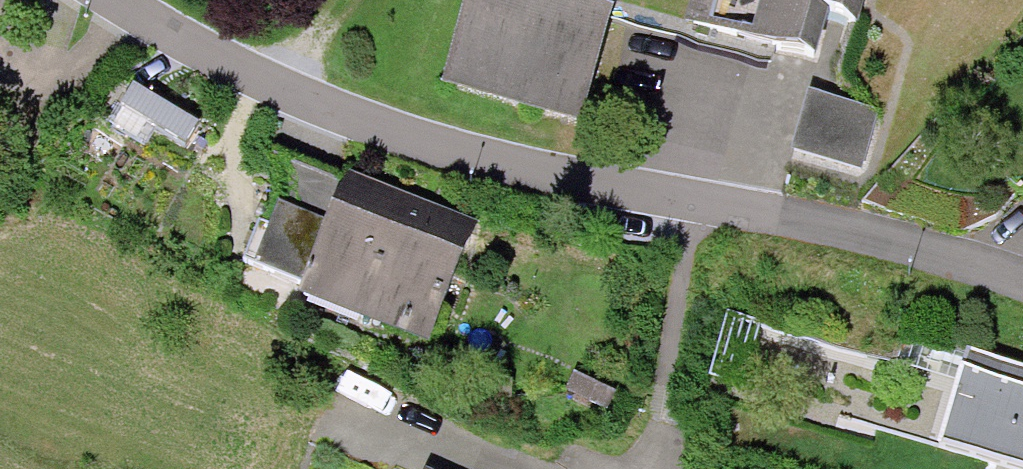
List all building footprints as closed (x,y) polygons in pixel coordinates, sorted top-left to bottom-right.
[(450,95),(578,129),(611,5),(591,0),(475,0),(450,95)] [(686,20),(805,52),(818,5),(836,10),(848,14),(852,0),(691,0),(686,20)] [(192,150),(207,123),(138,86),(123,114),(192,150)] [(876,115),(804,94),(790,145),(862,165),(876,115)] [(302,292),(344,187),(283,154),(240,259),(302,292)] [(344,187),(302,292),(428,343),(471,238),(409,213),(344,187)] [(938,442),(1022,467),(1022,375),(963,357),(938,442)] [(567,368),(558,386),(598,405),(607,387),(567,368)]
